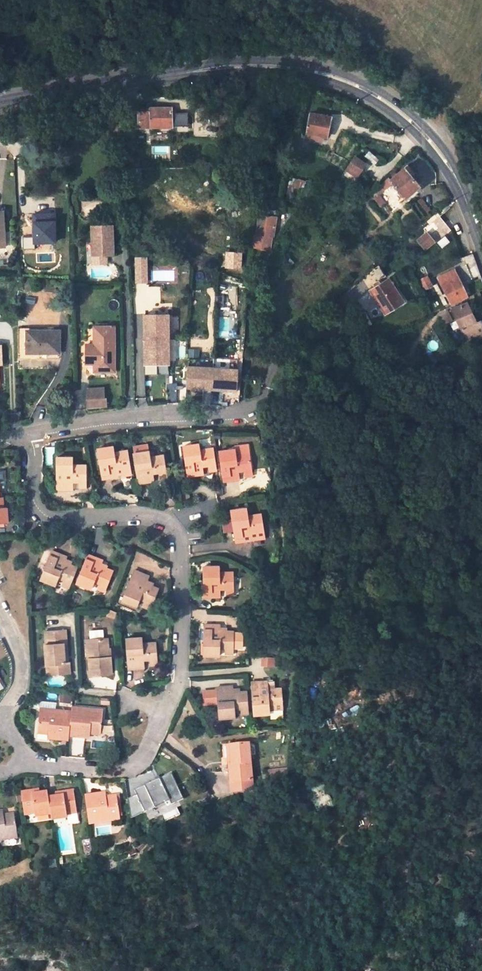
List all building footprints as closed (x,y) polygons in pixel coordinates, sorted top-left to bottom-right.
[(173,116),(173,107),(153,108),(151,108),(151,110),(148,111),(138,111),(138,129),(173,128),(173,127),(188,127),(188,115),(173,116)] [(331,119),(311,114),(306,133),(327,138),(331,119)] [(139,167),(138,158),(128,159),(129,168),(139,167)] [(360,173),(365,165),(355,158),(349,166),(360,173)] [(406,198),(418,186),(404,169),(391,181),(392,183),(406,198)] [(384,191),(392,183),(391,181),(388,178),(379,187),(384,191)] [(270,250),(276,217),(263,215),(264,210),(261,210),(258,235),(255,235),(254,248),(266,250),(270,250)] [(450,233),(439,218),(423,230),(434,245),(450,233)] [(113,256),(112,226),(91,227),(92,256),(113,256)] [(252,262),(264,264),(266,250),(254,248),(252,262)] [(468,298),(454,271),(439,278),(451,304),(459,300),(460,302),(468,298)] [(148,282),(147,273),(137,273),(137,283),(148,282)] [(432,286),(427,276),(420,282),(425,290),(432,286)] [(403,302),(388,279),(370,292),(385,314),(403,302)] [(144,316),(168,316),(168,304),(144,304),(144,316)] [(466,341),(481,338),(481,326),(479,328),(476,322),(467,304),(452,311),(466,341)] [(440,314),(445,324),(453,320),(447,310),(440,314)] [(371,325),(364,312),(357,316),(363,330),(371,325)] [(144,316),(145,366),(169,365),(168,316),(144,316)] [(114,372),(113,328),(94,328),(94,346),(86,346),(86,365),(94,365),(94,372),(114,372)] [(59,353),(59,331),(36,331),(36,334),(24,334),(23,354),(59,353)] [(235,391),(236,378),(224,378),(210,377),(187,375),(186,388),(201,389),(231,391),(235,391)] [(103,386),(87,387),(88,404),(106,402),(106,396),(104,396),(103,386)] [(200,401),(231,402),(231,391),(201,389),(200,401)] [(199,445),(183,447),(187,477),(203,475),(202,468),(208,467),(216,466),(214,449),(200,451),(199,445)] [(252,472),(249,454),(248,446),(235,448),(235,450),(219,453),(223,483),(239,480),(239,474),(244,473),(252,472)] [(113,448),(98,450),(102,480),(118,477),(118,475),(117,471),(130,469),(127,452),(114,453),(113,448)] [(166,473),(163,457),(154,458),(150,458),(149,452),(133,455),(138,484),(154,482),(152,475),(158,474),(166,473)] [(72,458),(56,458),(56,490),(73,490),(73,489),(72,483),(78,483),(86,483),(86,466),(72,466),(72,458)] [(246,509),(230,512),(235,543),(264,537),(260,514),(247,516),(246,509)] [(67,557),(51,551),(39,580),(56,586),(58,580),(63,581),(70,584),(77,567),(71,565),(65,562),(66,559),(67,557)] [(106,588),(113,571),(107,569),(101,566),(102,562),(103,560),(88,554),(76,583),(91,589),(94,583),(99,585),(106,588)] [(219,573),(219,566),(202,567),(204,598),(220,598),(220,590),(225,589),(233,589),(233,572),(219,573)] [(149,576),(133,571),(122,600),(137,606),(139,601),(143,602),(152,606),(159,589),(152,586),(146,584),(147,580),(149,576)] [(221,625),(204,624),(203,655),(220,656),(220,648),(225,649),(233,649),(242,649),(242,633),(233,633),(233,632),(227,632),(220,631),(221,628),(221,625)] [(44,644),(46,665),(52,665),(53,675),(70,674),(69,662),(68,662),(64,663),(62,643),(67,642),(65,630),(44,631),(45,644),(44,644)] [(157,660),(156,643),(142,644),(141,637),(125,639),(128,670),(144,669),(143,661),(149,661),(157,660)] [(108,648),(107,638),(90,640),(91,658),(89,659),(90,676),(111,674),(110,656),(108,657),(108,648)] [(282,706),(281,688),(275,689),(268,689),(268,686),(267,682),(251,683),(253,715),(270,714),(269,712),(269,707),(282,706)] [(233,687),(216,688),(219,718),(235,716),(235,709),(240,709),(248,708),(246,692),(240,692),(233,693),(233,689),(233,687)] [(59,704),(69,704),(69,696),(60,696),(59,704)] [(101,734),(103,710),(71,707),(71,711),(69,736),(85,737),(85,733),(89,733),(101,734)] [(71,711),(39,708),(37,733),(48,734),(52,735),(52,739),(68,740),(69,736),(71,711)] [(252,780),(249,744),(230,746),(231,765),(228,765),(230,782),(252,780)] [(288,768),(268,772),(269,784),(287,781),(288,768)] [(172,773),(134,790),(137,797),(128,801),(130,819),(154,809),(152,804),(167,797),(172,805),(182,799),(172,773)] [(252,780),(230,782),(230,792),(252,790),(252,780)] [(77,814),(73,790),(63,792),(63,795),(56,796),(48,797),(51,815),(51,820),(67,818),(66,815),(77,814)] [(24,815),(35,814),(36,817),(51,815),(48,797),(47,792),(39,793),(31,793),(31,791),(20,792),(21,793),(22,801),(24,815)] [(120,819),(116,796),(106,797),(101,798),(101,794),(84,796),(89,824),(120,819)] [(14,814),(3,815),(0,816),(0,840),(18,838),(14,814)]
